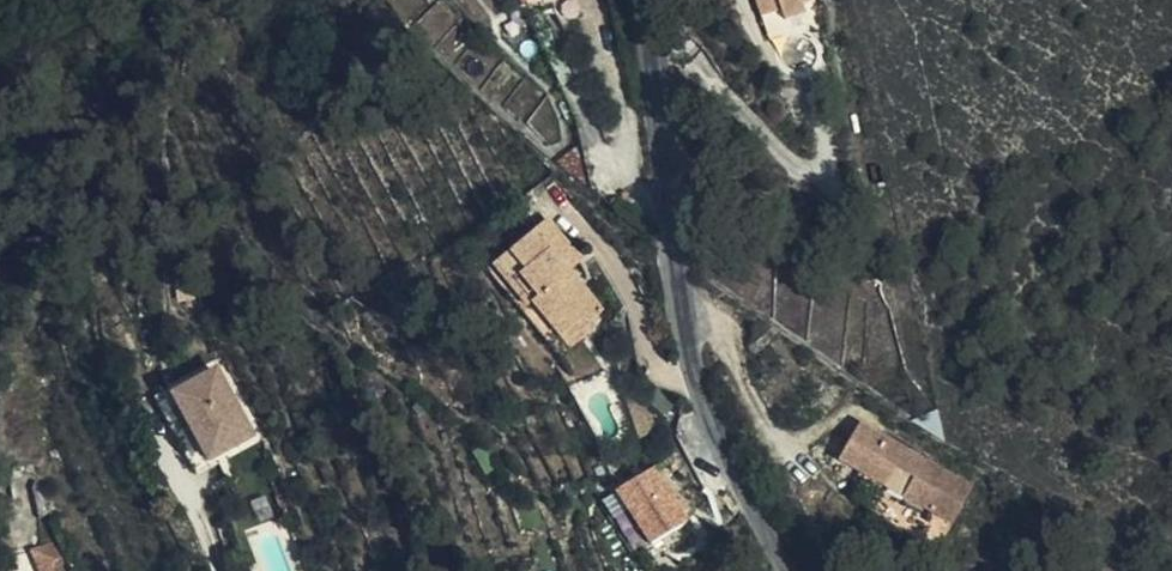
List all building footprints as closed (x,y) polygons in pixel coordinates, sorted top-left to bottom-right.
[(573,12),(570,0),(491,0),(496,26),(573,12)] [(771,19),(791,11),(797,22),(813,14),(810,4),(818,0),(763,0),(771,19)] [(523,293),(550,331),(572,313),(577,318),(594,306),(564,266),(575,258),(540,216),(484,255),(513,300),(523,293)] [(572,313),(550,331),(559,342),(583,324),(577,318),(572,313)] [(164,394),(202,459),(247,432),(207,370),(164,394)] [(627,431),(646,420),(622,391),(611,399),(627,431)] [(188,468),(202,459),(164,394),(148,403),(188,468)] [(972,487),(931,461),(925,466),(895,447),(900,441),(862,417),(839,455),(862,471),(849,491),(928,556),(972,487)] [(925,466),(931,461),(900,441),(895,447),(925,466)] [(657,464),(616,493),(653,545),(694,516),(657,464)] [(33,547),(43,570),(65,570),(69,569),(56,538),(33,547)]
